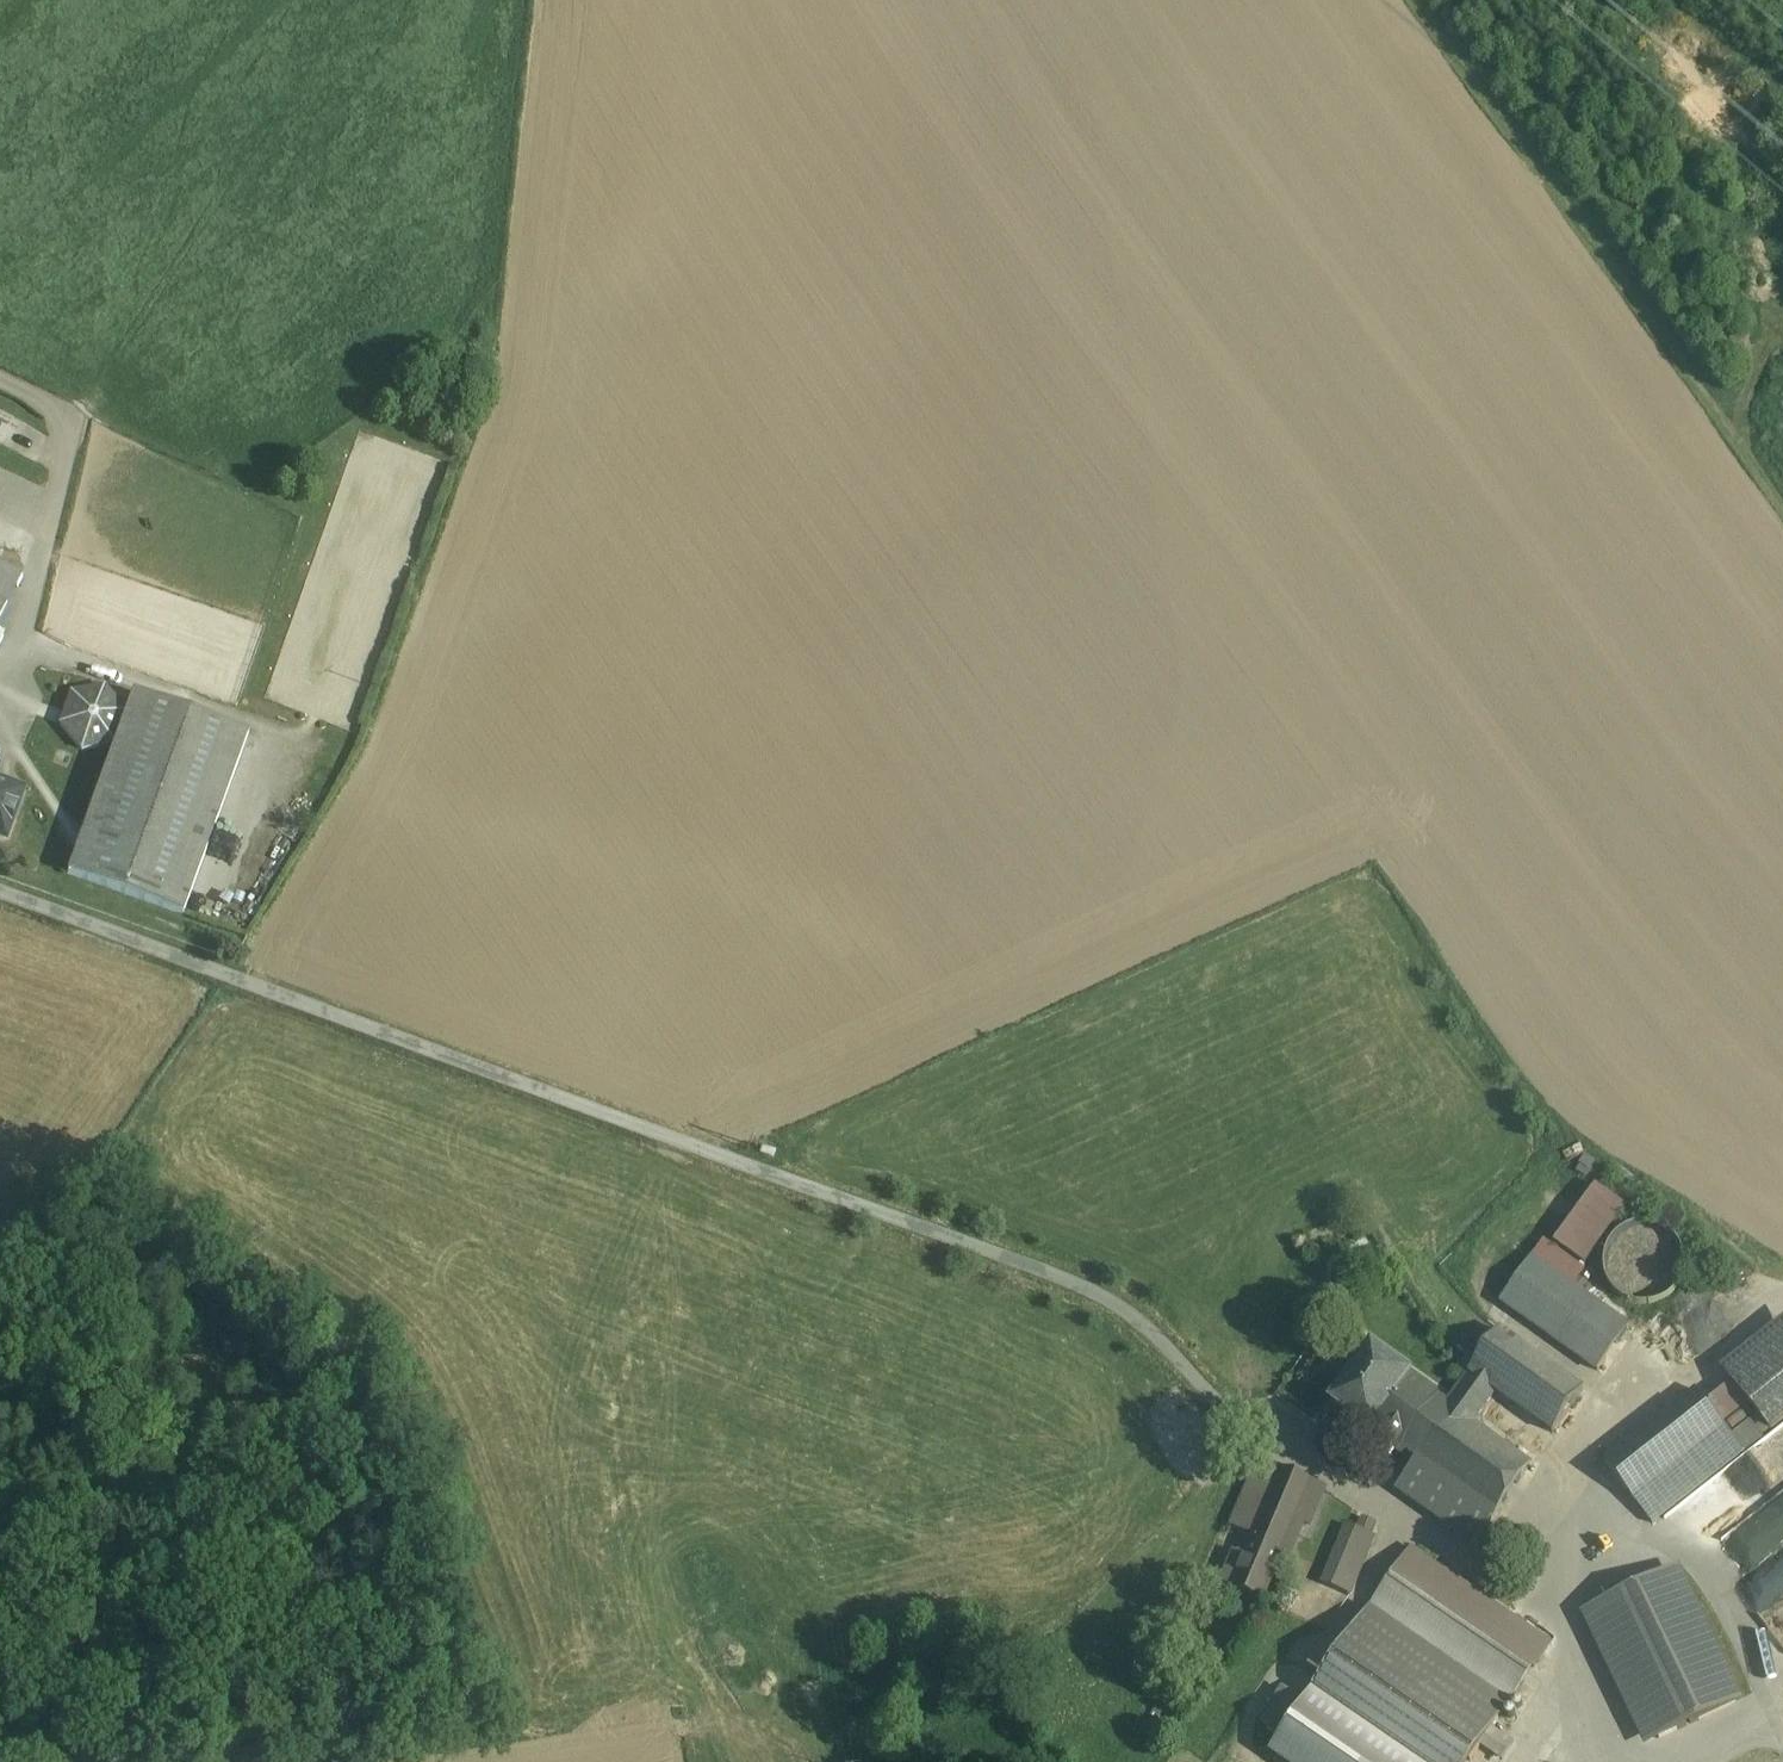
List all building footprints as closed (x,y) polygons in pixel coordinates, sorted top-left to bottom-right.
[(111,686),(69,695),(62,730),(83,757),(115,748),(130,710),(111,686)] [(188,914),(257,734),(138,689),(130,710),(115,748),(69,869),(188,914)] [(13,843),(32,788),(0,777),(0,838),(13,843)] [(1625,1210),(1595,1190),(1558,1246),(1588,1266),(1625,1210)] [(1542,1238),(1531,1258),(1580,1288),(1591,1268),(1542,1238)] [(1531,1258),(1499,1303),(1595,1369),(1626,1324),(1531,1258)] [(1726,1373),(1770,1429),(1782,1418),(1782,1328),(1726,1373)] [(1536,1465),(1479,1426),(1502,1395),(1563,1437),(1592,1395),(1500,1332),(1471,1374),(1439,1419),(1445,1424),(1418,1463),(1499,1519),(1536,1465)] [(1412,1379),(1371,1352),(1331,1414),(1372,1441),(1412,1379)] [(1448,1403),(1412,1379),(1372,1441),(1408,1464),(1448,1403)] [(1697,1395),(1606,1463),(1652,1525),(1743,1456),(1697,1395)] [(1327,1490),(1259,1461),(1229,1531),(1250,1540),(1242,1561),(1231,1556),(1218,1588),(1269,1610),(1305,1525),(1311,1527),(1327,1490)] [(1418,1463),(1397,1494),(1478,1549),(1499,1519),(1418,1463)] [(1378,1541),(1345,1528),(1319,1589),(1352,1603),(1378,1541)] [(1411,1548),(1369,1611),(1514,1706),(1556,1643),(1411,1548)] [(1760,1609),(1782,1594),(1782,1562),(1746,1587),(1760,1609)] [(1581,1608),(1637,1745),(1739,1704),(1683,1566),(1581,1608)] [(1313,1696),(1413,1761),(1478,1761),(1514,1706),(1369,1611),(1313,1696)] [(1259,1724),(1278,1734),(1299,1698),(1280,1687),(1259,1724)] [(1313,1696),(1274,1755),(1285,1761),(1413,1761),(1313,1696)]
